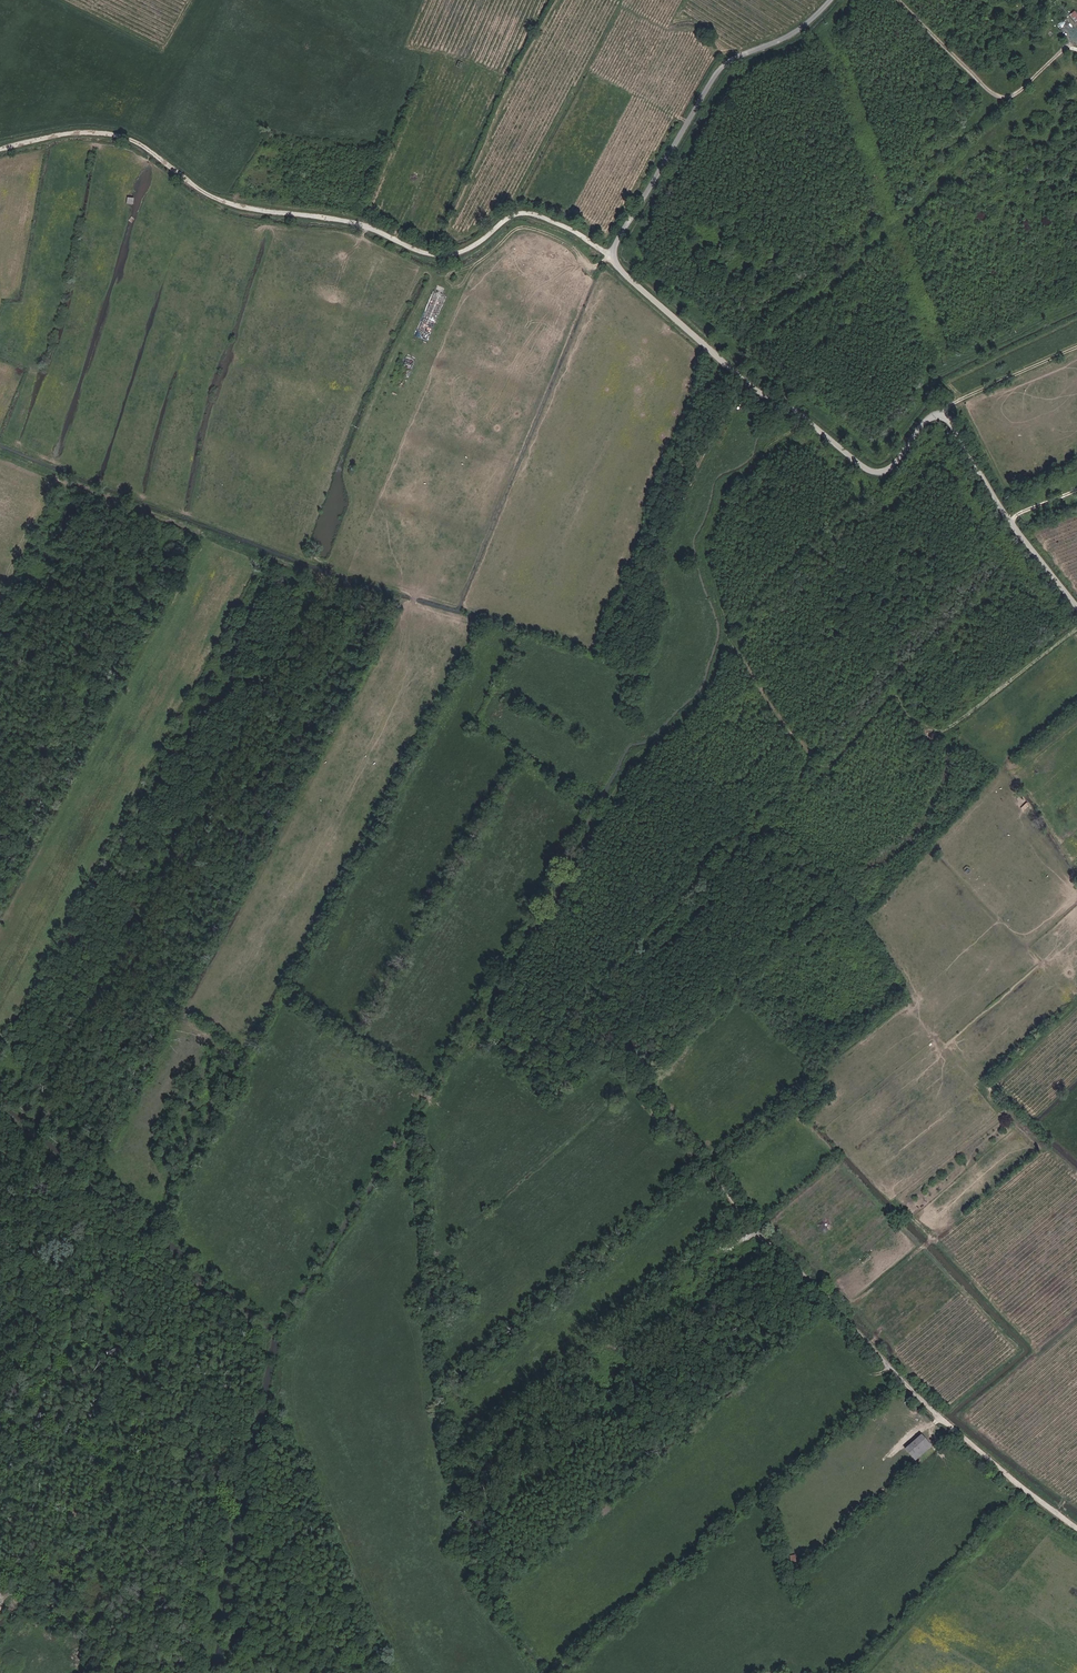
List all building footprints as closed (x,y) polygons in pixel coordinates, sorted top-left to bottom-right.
[(1068,20),(1072,25),(1076,22),(1076,13),(1068,20)] [(126,203),(133,205),(135,199),(128,197),(126,203)] [(668,1130),(663,1134),(667,1139),(671,1135),(668,1130)] [(929,1445),(922,1437),(908,1449),(915,1457),(929,1445)] [(798,1585),(792,1590),(796,1595),(802,1590),(798,1585)]
